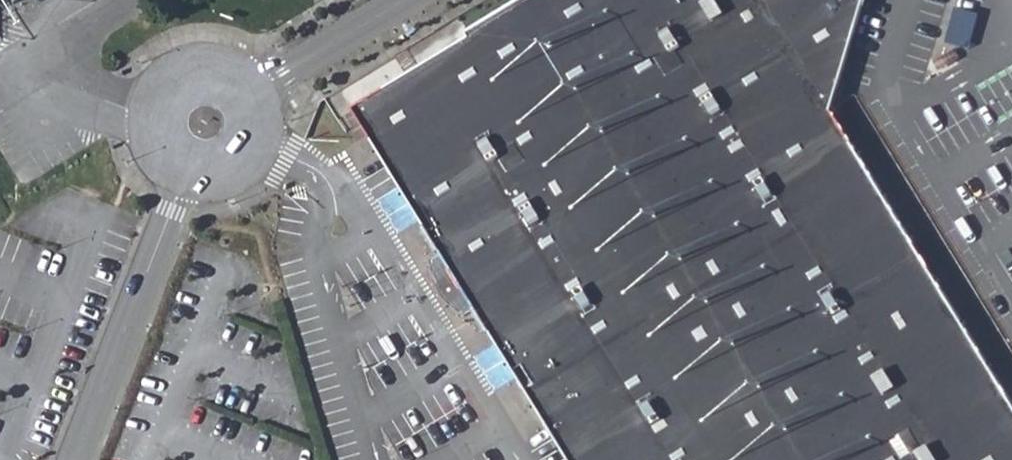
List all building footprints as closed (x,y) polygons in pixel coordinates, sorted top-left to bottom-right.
[(466,35),(468,41),(354,111),(370,138),(427,230),(425,232),(440,257),(429,264),(429,267),(429,272),(430,279),(431,284),(433,288),(433,289),(435,294),(441,304),(443,306),(444,307),(447,311),(448,311),(448,312),(451,314),(452,314),(456,319),(457,319),(458,320),(459,320),(461,322),(465,324),(477,317),(492,342),(496,340),(570,459),(1011,459),(1011,407),(829,112),(863,0),(523,0),(466,35)]
